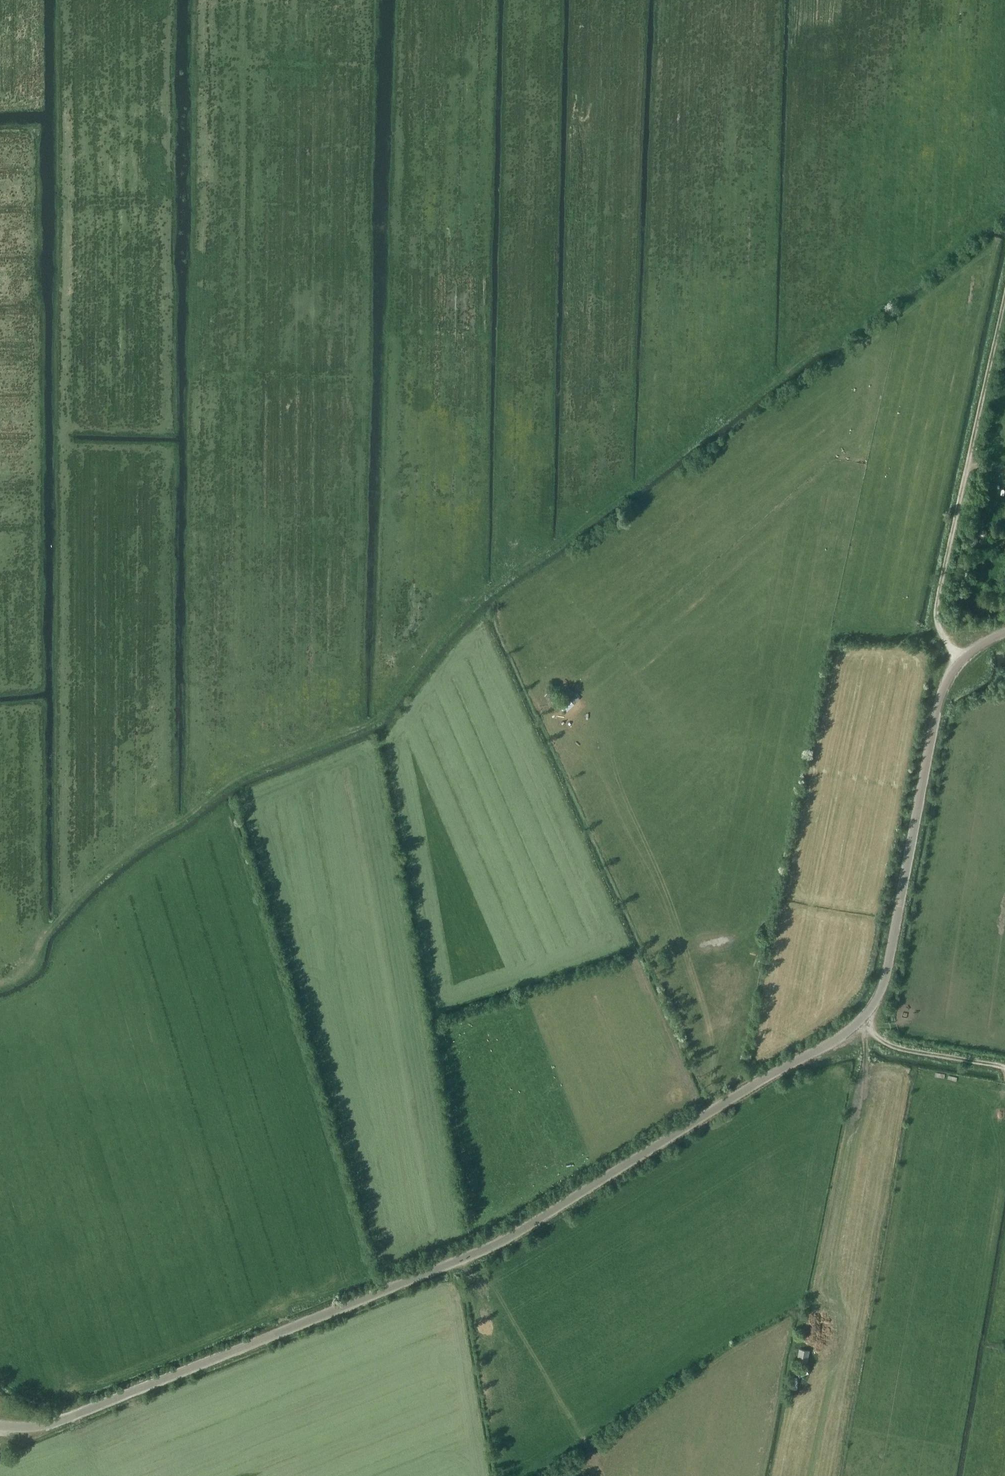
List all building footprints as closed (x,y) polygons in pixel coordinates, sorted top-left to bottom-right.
[(567,692),(556,703),(565,712),(579,698),(570,688),(567,692)] [(801,1348),(798,1363),(808,1365),(811,1350),(801,1348)]
